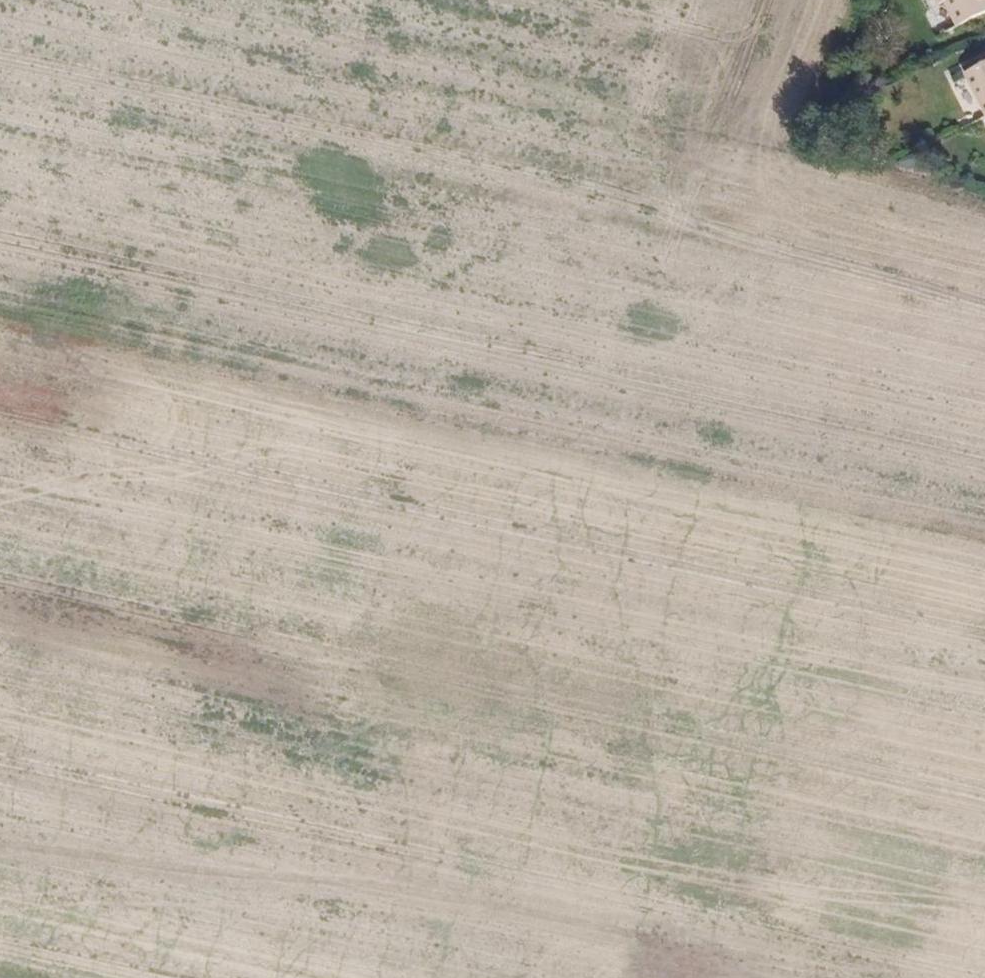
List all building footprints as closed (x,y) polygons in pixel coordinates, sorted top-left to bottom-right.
[(943,25),(984,10),(984,0),(935,0),(943,25)] [(984,121),(984,65),(964,74),(984,121)]
